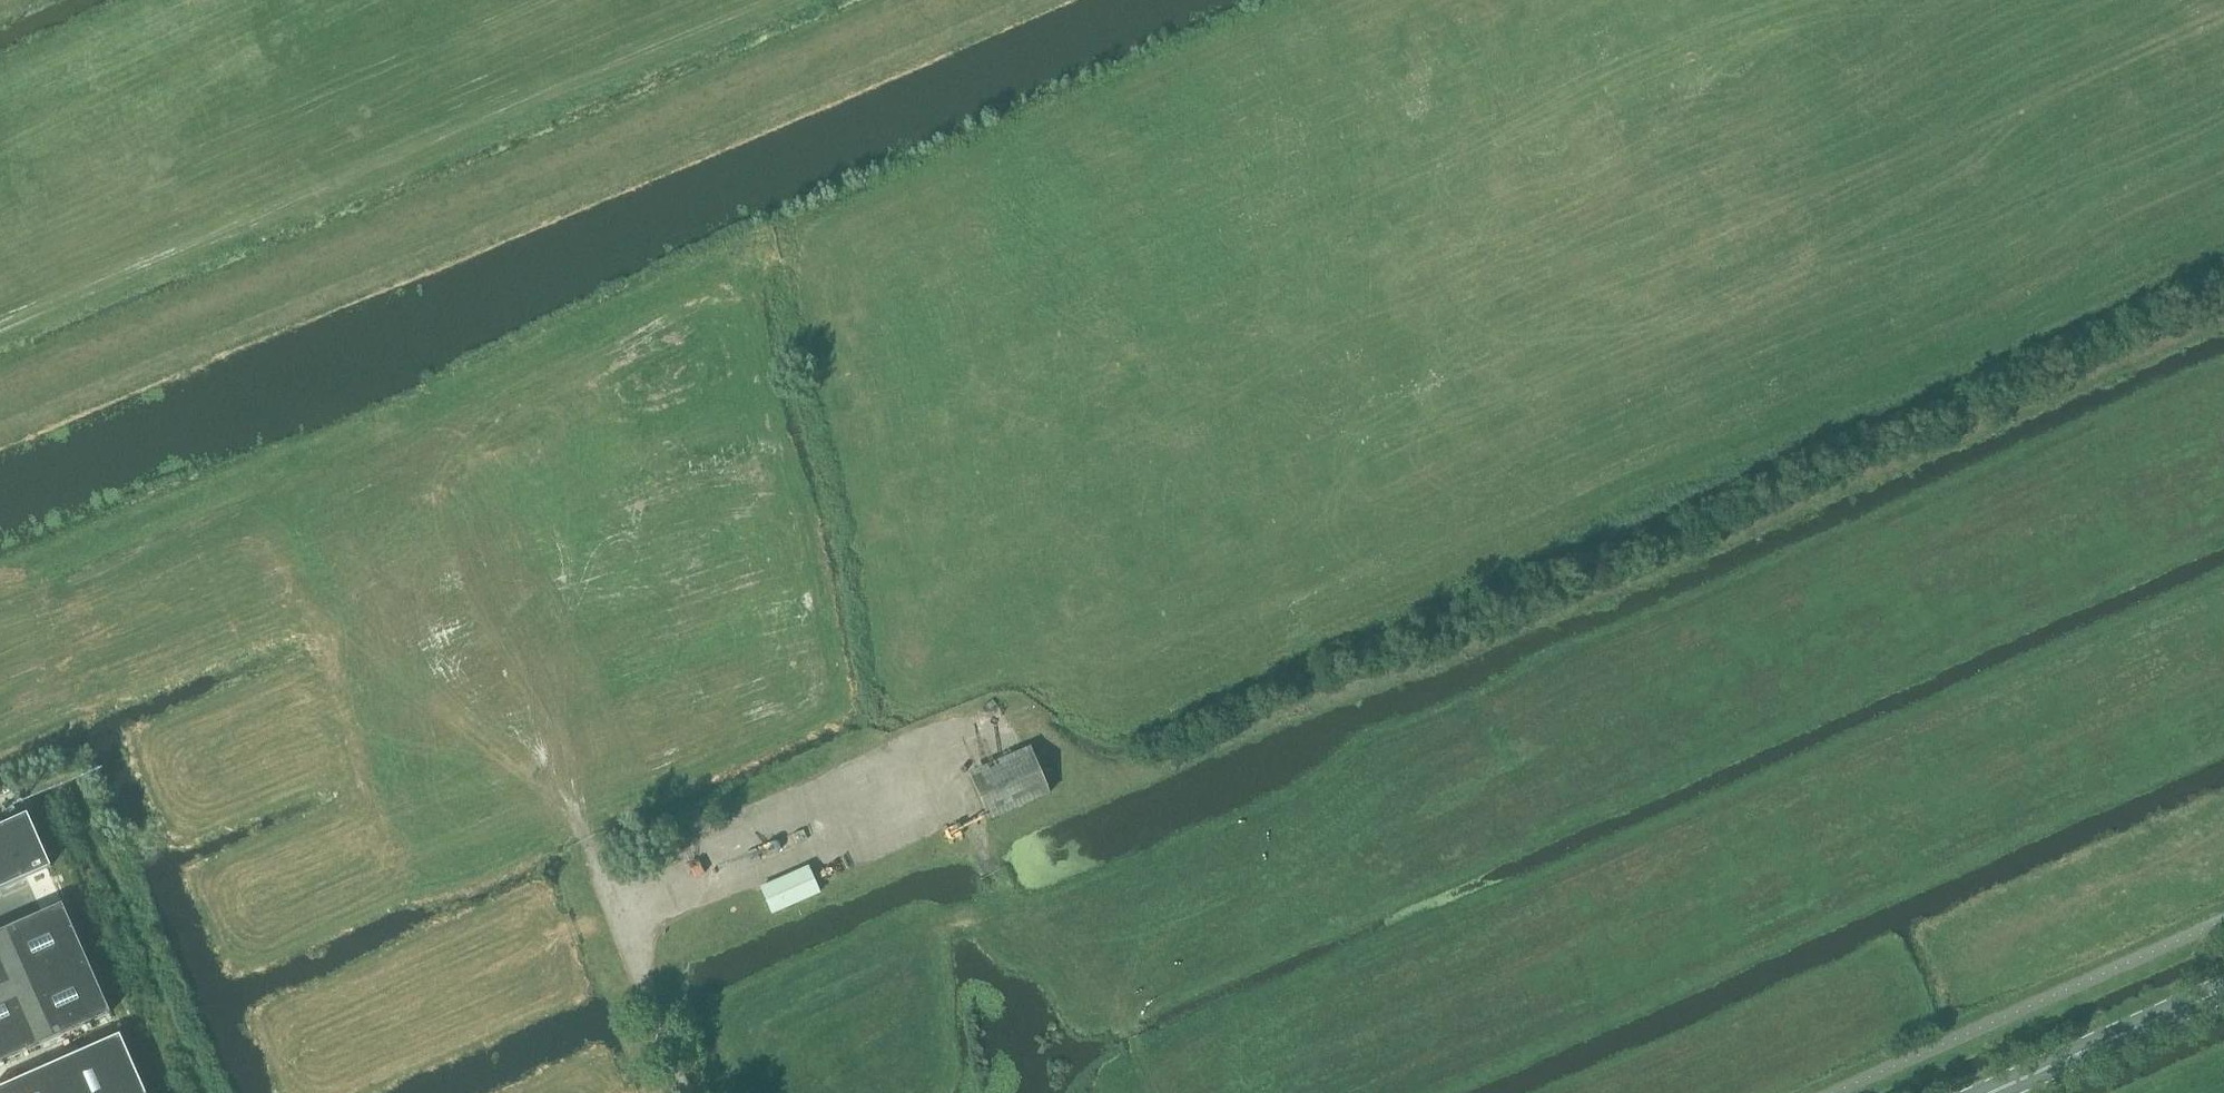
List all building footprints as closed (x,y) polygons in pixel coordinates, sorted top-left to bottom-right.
[(990,819),(1052,792),(1034,751),(973,778),(990,819)] [(0,797),(0,855),(13,884),(51,867),(17,790),(0,797)] [(13,884),(0,855),(0,889),(13,884)] [(809,866),(760,888),(772,915),(822,894),(809,866)] [(0,932),(0,1062),(110,1014),(63,904),(0,932)] [(0,1089),(0,1092),(146,1092),(121,1035),(0,1089)]
